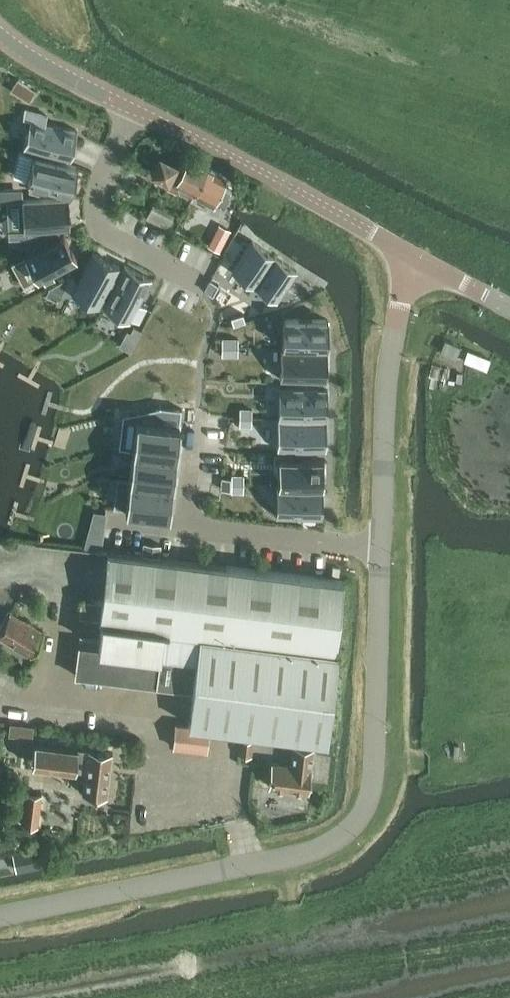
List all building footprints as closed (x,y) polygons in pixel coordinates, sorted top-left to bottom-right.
[(32,98),(38,88),(19,77),(13,87),(32,98)] [(24,109),(23,117),(30,119),(23,148),(70,159),(77,130),(45,122),(47,115),(24,109)] [(33,155),(27,181),(28,181),(30,181),(29,189),(40,192),(42,184),(71,191),(77,165),(33,155)] [(177,179),(175,182),(179,184),(178,186),(192,193),(193,191),(194,192),(207,167),(187,157),(180,172),(175,169),(178,163),(161,155),(152,172),(170,180),(172,176),(177,179)] [(207,167),(194,192),(196,193),(195,194),(209,201),(210,200),(224,207),(232,193),(227,191),(229,187),(223,184),(227,177),(207,167)] [(0,187),(0,198),(12,197),(11,186),(0,187)] [(68,197),(22,199),(22,200),(23,229),(27,229),(27,237),(44,236),(44,228),(59,227),(70,226),(68,197)] [(153,203),(147,215),(168,226),(174,214),(153,203)] [(216,232),(208,246),(219,252),(230,230),(219,225),(216,232)] [(64,234),(25,255),(37,279),(45,274),(49,281),(59,276),(55,269),(77,257),(64,234)] [(253,240),(232,271),(255,285),(275,254),(253,240)] [(70,279),(65,288),(72,292),(71,292),(99,306),(120,265),(92,251),(77,281),(71,277),(70,279)] [(275,254),(255,285),(276,299),(297,269),(275,254)] [(125,264),(103,308),(130,322),(131,318),(138,322),(146,307),(139,303),(152,278),(125,264)] [(211,280),(205,291),(212,295),(218,284),(211,280)] [(48,290),(45,295),(56,301),(59,296),(48,290)] [(243,313),(231,317),(233,325),(245,321),(243,313)] [(283,318),(282,345),(327,346),(328,319),(283,318)] [(447,336),(441,349),(457,356),(463,343),(447,336)] [(222,338),(222,347),(238,347),(238,339),(222,338)] [(222,347),(221,355),(238,355),(238,347),(222,347)] [(281,348),(280,378),(326,379),(327,349),(281,348)] [(470,348),(466,358),(489,367),(493,357),(470,348)] [(278,417),(278,418),(327,420),(327,389),(279,388),(278,417)] [(239,416),(239,417),(252,417),(252,409),(240,409),(239,416)] [(239,417),(239,425),(251,425),(252,417),(239,417)] [(278,418),(277,448),(326,450),(327,420),(278,418)] [(136,419),(132,449),(176,455),(180,424),(136,419)] [(132,449),(129,478),(172,483),(176,455),(132,449)] [(277,482),(277,485),(323,486),(323,460),(278,458),(277,482)] [(231,475),(231,483),(243,484),(244,481),(244,475),(231,475)] [(119,477),(116,507),(170,513),(174,483),(172,483),(129,478),(119,477)] [(231,483),(231,491),(243,492),(243,484),(231,483)] [(277,485),(276,515),(322,516),(323,486),(277,485)] [(94,512),(85,546),(101,548),(105,513),(94,512)] [(144,542),(143,554),(159,556),(160,544),(144,542)] [(74,674),(191,689),(192,689),(188,723),(327,740),(338,649),(335,649),(343,579),(227,565),(108,550),(101,600),(81,597),(79,613),(99,616),(99,620),(101,620),(98,645),(78,643),(74,674)] [(30,653),(43,630),(8,611),(0,625),(0,636),(30,653)] [(34,735),(36,723),(12,720),(10,733),(34,735)] [(173,747),(206,750),(209,727),(176,723),(173,747)] [(32,759),(32,764),(75,769),(85,771),(83,793),(106,796),(112,752),(34,743),(32,759)] [(268,786),(308,791),(313,747),(293,745),(291,765),(271,762),(268,786)] [(26,792),(22,824),(38,825),(42,794),(26,792)] [(44,864),(41,848),(13,854),(17,870),(44,864)]
